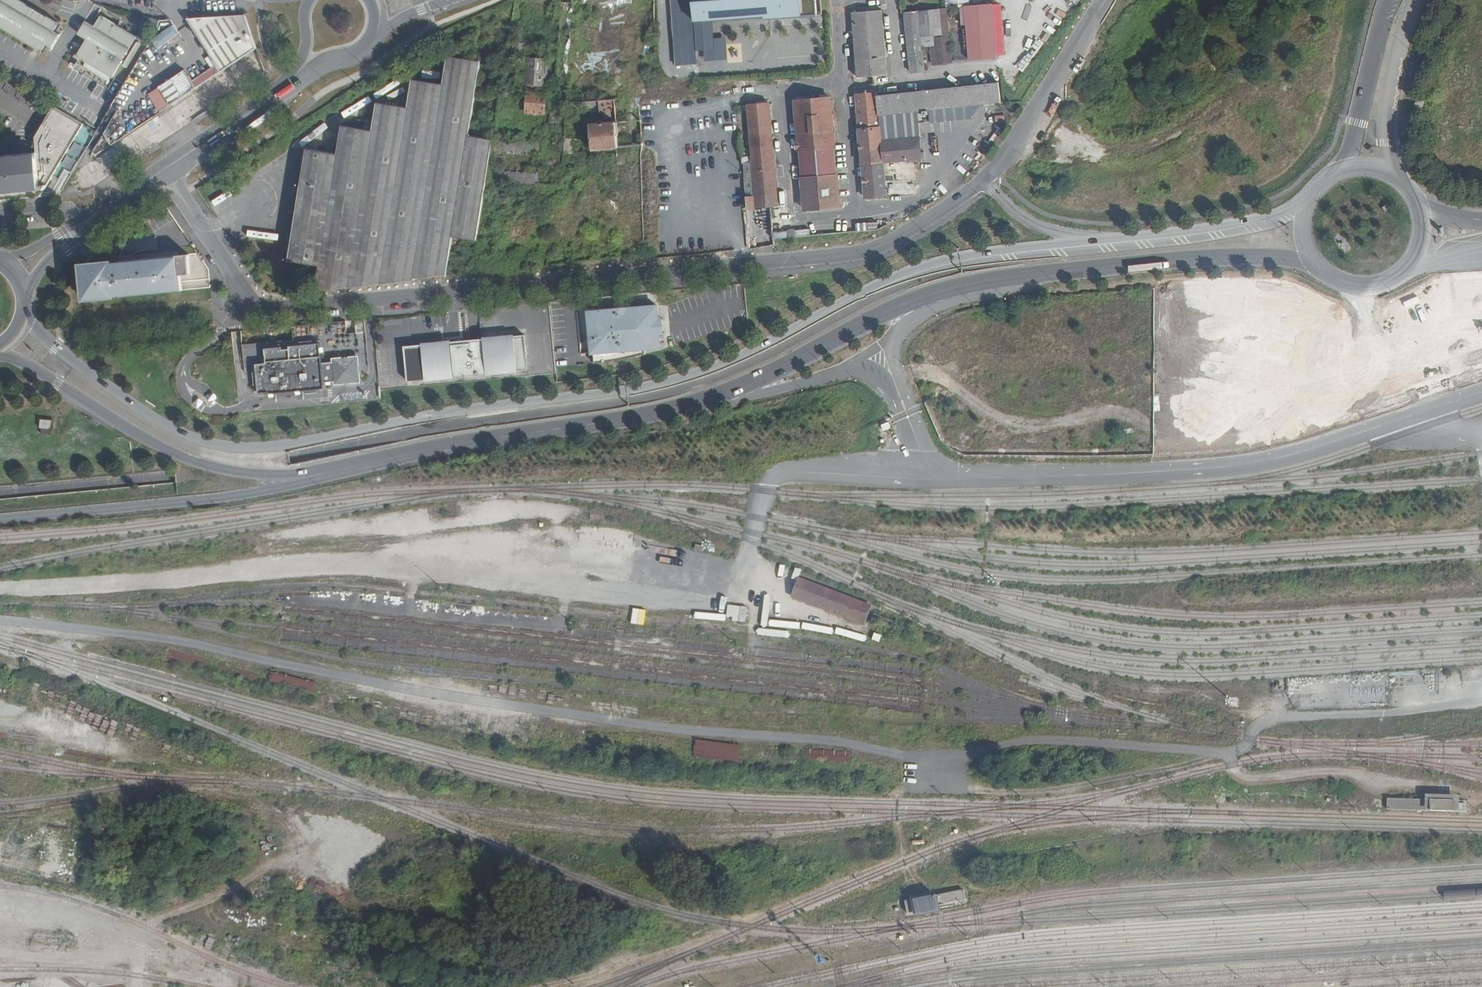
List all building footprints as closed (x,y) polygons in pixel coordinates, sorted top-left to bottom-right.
[(43,55),(44,53),(48,48),(50,49),(59,37),(56,35),(60,27),(15,0),(0,0),(0,30),(43,55)] [(692,22),(694,52),(702,51),(703,62),(726,61),(724,38),(712,39),(711,20),(763,16),(763,19),(817,16),(816,0),(691,0),(692,22)] [(968,0),(945,0),(945,1),(946,0),(946,9),(960,8),(962,26),(965,26),(964,6),(969,6),(968,0)] [(969,6),(964,6),(965,26),(968,59),(996,57),(992,4),(969,6)] [(869,11),(875,76),(887,75),(881,10),(869,11)] [(858,77),(875,76),(869,11),(852,13),(858,77)] [(924,71),(921,39),(919,14),(919,11),(905,12),(910,72),(924,71)] [(919,14),(921,39),(931,39),(933,64),(953,62),(948,11),(919,14)] [(242,14),(159,20),(158,29),(97,131),(77,166),(255,47),(242,14)] [(77,55),(112,76),(122,62),(128,65),(141,43),(139,42),(140,38),(101,15),(90,34),(87,33),(81,43),(83,45),(77,55)] [(158,19),(144,16),(143,21),(157,25),(158,19)] [(81,43),(87,33),(80,28),(72,41),(79,46),(80,45),(81,43)] [(74,56),(76,57),(77,55),(83,45),(81,43),(80,45),(79,46),(74,56)] [(509,43),(508,50),(523,51),(524,44),(509,43)] [(115,78),(112,76),(77,55),(76,57),(79,59),(74,66),(109,87),(115,78)] [(316,290),(446,274),(452,237),(477,241),(486,181),(489,168),(493,139),(468,135),(480,61),(449,56),(444,85),(413,80),(409,108),(378,103),(373,131),(343,126),(338,154),(307,149),(290,252),(289,260),(320,265),(316,290)] [(548,58),(526,57),(525,85),(546,86),(548,58)] [(999,82),(877,95),(878,115),(970,105),(1000,102),(999,82)] [(497,114),(501,115),(509,116),(510,109),(505,108),(508,90),(501,89),(497,114)] [(546,93),(527,92),(526,112),(544,113),(546,93)] [(866,198),(886,196),(883,162),(878,115),(877,95),(876,94),(856,95),(866,198)] [(806,209),(840,206),(830,98),(795,100),(806,209)] [(593,149),(617,147),(614,99),(599,100),(600,112),(605,111),(605,118),(612,118),(613,122),(591,124),(593,149)] [(741,151),(747,208),(778,205),(769,103),(748,104),(752,150),(741,151)] [(41,196),(84,123),(54,105),(35,137),(37,153),(0,157),(0,200),(41,196)] [(878,115),(883,162),(921,159),(919,124),(971,119),(970,105),(878,115)] [(541,142),(495,140),(494,153),(540,155),(541,142)] [(539,170),(489,168),(486,181),(539,183),(539,170)] [(83,299),(114,296),(114,295),(120,294),(120,296),(181,290),(180,275),(190,274),(188,254),(117,261),(117,262),(110,262),(110,261),(92,263),(80,264),(83,299)] [(658,303),(588,311),(591,355),(595,354),(596,363),(619,360),(645,355),(646,351),(662,349),(661,334),(658,303)] [(1221,303),(1167,303),(1167,360),(1221,360),(1221,303)] [(1355,314),(1344,315),(1344,328),(1355,327),(1355,314)] [(404,346),(407,380),(528,370),(525,336),(404,346)] [(244,357),(262,356),(261,343),(244,344),(244,357)] [(321,365),(320,344),(290,347),(290,350),(282,351),(281,347),(265,349),(266,363),(255,364),(258,393),(268,392),(270,394),(323,390),(323,380),(335,379),(336,384),(360,381),(358,357),(333,359),(334,363),(321,365)] [(51,437),(52,421),(41,421),(41,430),(43,430),(43,436),(51,437)] [(584,540),(586,529),(579,528),(577,539),(584,540)] [(730,555),(727,563),(737,566),(740,558),(730,555)] [(800,578),(793,597),(865,625),(872,606),(800,578)] [(896,622),(875,615),(872,622),(893,629),(896,622)] [(1426,794),(1425,799),(1425,811),(1459,812),(1459,803),(1459,795),(1426,794)] [(1425,799),(1388,798),(1388,809),(1425,811),(1425,799)] [(961,890),(938,894),(940,904),(963,900),(961,890)] [(938,894),(913,899),(916,911),(916,916),(941,912),(940,904),(938,894)] [(907,913),(916,911),(913,899),(905,900),(907,913)]
